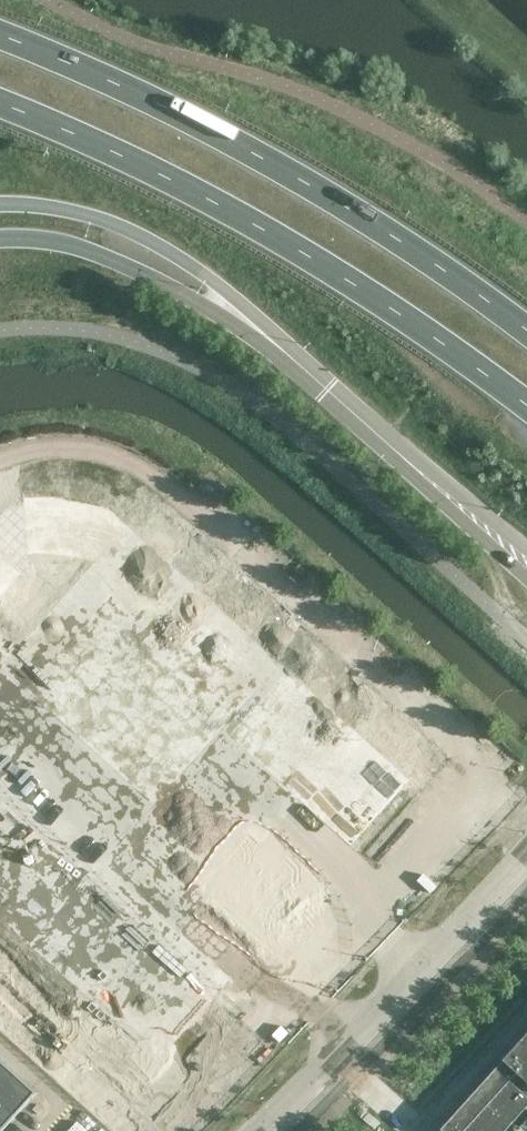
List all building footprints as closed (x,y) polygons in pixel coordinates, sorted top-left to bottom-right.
[(137,1093),(146,1087),(238,978),(183,931),(296,797),(301,798),(360,849),(449,744),(153,495),(139,512),(90,495),(0,494),(0,977),(137,1093)] [(299,564),(294,570),(301,576),(306,570),(299,564)] [(440,1130),(441,1130),(526,1130),(526,1034),(440,1130)] [(16,1115),(0,1101),(0,1130),(1,1130),(16,1115)]
